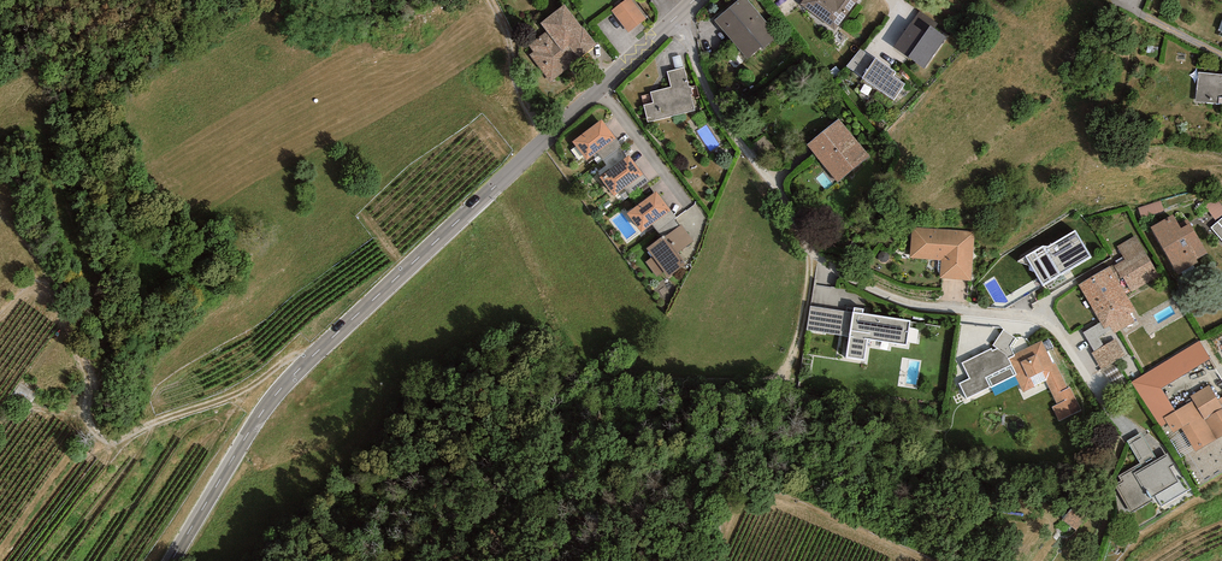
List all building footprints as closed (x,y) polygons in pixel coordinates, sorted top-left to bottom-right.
[(634,0),(625,0),(611,11),(628,32),(647,17),(634,0)] [(714,20),(748,59),(761,47),(763,49),(777,35),(748,0),(739,0),(714,20)] [(800,4),(835,30),(858,0),(802,0),(800,4)] [(597,45),(564,4),(540,23),(547,31),(528,46),(533,52),(529,55),(550,81),(597,45)] [(937,24),(919,11),(894,47),(924,68),(947,37),(934,28),(937,24)] [(875,59),(860,49),(846,67),(862,77),(875,59)] [(896,72),(876,58),(875,59),(862,77),(894,100),(904,85),(893,76),(896,72)] [(671,87),(650,92),(651,94),(642,96),(648,122),(695,110),(691,94),(692,94),(691,86),(689,87),(684,67),(667,71),(671,87)] [(1198,72),(1196,102),(1221,104),(1221,75),(1198,72)] [(616,138),(602,119),(572,141),(586,160),(597,152),(616,138)] [(870,157),(839,119),(807,145),(837,183),(870,157)] [(622,147),(616,138),(597,152),(603,160),(620,148),(622,147)] [(627,158),(620,148),(603,160),(606,165),(597,171),(601,176),(627,158)] [(644,175),(630,155),(627,158),(601,176),(599,177),(613,197),(644,175)] [(671,210),(656,192),(627,213),(642,232),(671,210)] [(1207,253),(1190,223),(1187,218),(1178,224),(1173,214),(1151,227),(1178,274),(1198,262),(1197,260),(1207,253)] [(1211,228),(1221,241),(1221,218),(1211,228)] [(664,235),(646,248),(653,257),(646,262),(657,277),(663,271),(668,278),(685,265),(683,262),(685,261),(679,252),(694,241),(682,224),(665,237),(664,235)] [(975,231),(912,227),(910,258),(941,260),(940,278),(971,281),(975,231)] [(1043,246),(1025,256),(1018,262),(1031,266),(1043,286),(1091,257),(1075,230),(1048,246),(1043,246)] [(1124,260),(1114,266),(1121,278),(1123,277),(1131,292),(1159,276),(1136,235),(1117,246),(1124,260)] [(1121,278),(1114,266),(1113,264),(1078,285),(1100,322),(1104,329),(1109,325),(1112,329),(1114,333),(1135,321),(1130,314),(1136,311),(1126,294),(1131,292),(1123,277),(1121,278)] [(864,309),(854,307),(853,312),(810,306),(807,330),(849,337),(846,359),(864,361),(867,339),(907,345),(911,320),(864,313),(864,309)] [(1104,329),(1100,322),(1083,332),(1094,351),(1104,346),(1099,337),(1112,329),(1109,325),(1104,329)] [(919,342),(921,327),(910,326),(909,341),(919,342)] [(991,348),(962,363),(970,378),(959,383),(966,399),(990,387),(991,388),(1015,375),(1017,374),(1009,358),(1015,355),(1014,354),(1010,346),(1015,338),(1003,330),(993,345),(998,348),(993,351),(991,348)] [(1125,354),(1116,339),(1104,346),(1094,351),(1091,353),(1101,369),(1125,354)] [(1041,340),(1014,354),(1015,355),(1009,358),(1017,374),(1015,375),(1023,392),(1035,387),(1034,386),(1045,380),(1057,405),(1052,407),(1059,422),(1082,411),(1070,387),(1068,389),(1056,363),(1053,364),(1041,340)] [(1161,388),(1210,359),(1199,341),(1132,382),(1160,427),(1167,423),(1164,418),(1175,411),(1161,388)] [(1117,364),(1104,371),(1112,385),(1125,377),(1117,364)] [(38,394),(21,383),(13,395),(30,406),(38,394)] [(1209,385),(1190,396),(1193,401),(1175,411),(1164,418),(1167,423),(1173,433),(1181,428),(1196,452),(1221,436),(1221,397),(1218,400),(1209,385)] [(1118,476),(1121,481),(1114,485),(1131,513),(1153,500),(1151,497),(1178,482),(1169,467),(1174,464),(1168,453),(1157,459),(1141,433),(1127,441),(1140,463),(1118,476)] [(1078,526),(1086,515),(1073,505),(1064,516),(1078,526)]
